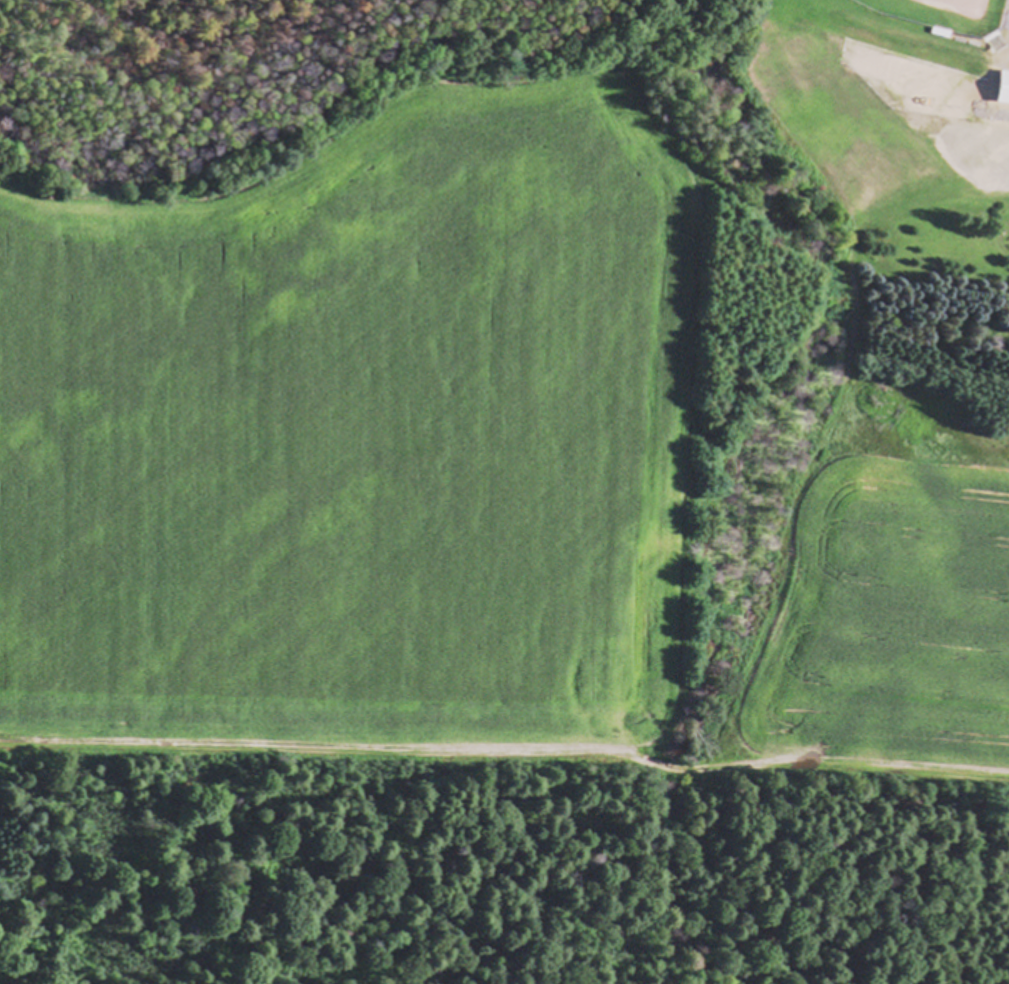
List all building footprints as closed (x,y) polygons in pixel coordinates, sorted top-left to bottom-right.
[(995,71),(993,104),(1008,106),(1008,72),(995,71)]
